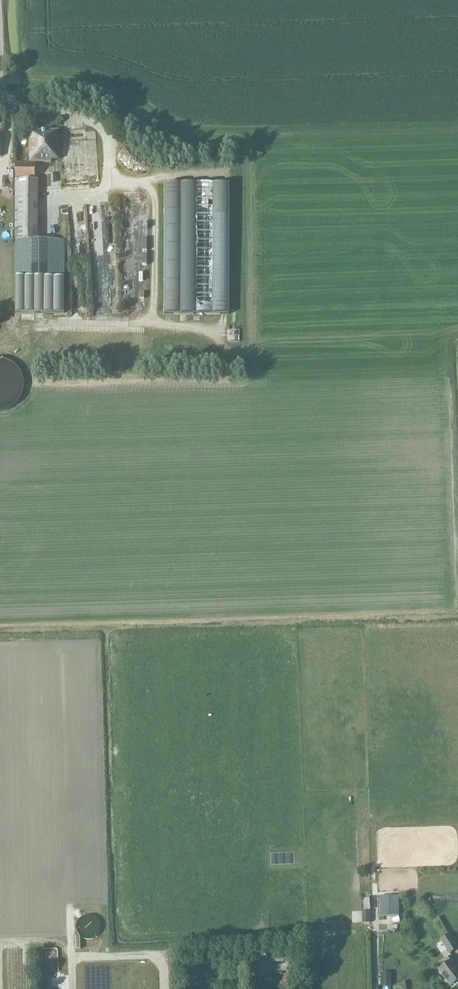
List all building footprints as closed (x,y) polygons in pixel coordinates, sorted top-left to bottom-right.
[(58,159),(59,133),(59,131),(28,132),(29,162),(58,161),(58,159)] [(95,157),(95,161),(90,161),(89,170),(97,171),(98,157),(95,157)] [(16,181),(15,240),(38,240),(38,236),(41,236),(41,215),(38,215),(38,181),(36,181),(36,163),(16,163),(16,181)] [(230,184),(165,184),(165,314),(180,314),(187,314),(229,315),(230,184)] [(96,236),(105,233),(103,226),(94,228),(96,236)] [(15,276),(15,277),(17,277),(16,312),(65,313),(65,277),(66,240),(38,240),(15,240),(15,276)] [(4,409),(10,407),(16,402),(20,397),(22,390),(23,383),(23,382),(22,377),(18,370),(13,364),(6,361),(0,359),(0,410),(4,409)] [(394,901),(381,901),(381,910),(394,910),(394,901)] [(100,927),(101,925),(100,922),(99,919),(97,916),(95,914),(93,913),(89,912),(86,912),(84,913),(82,914),(80,915),(78,917),(77,919),(76,922),(76,924),(76,927),(77,929),(79,933),(82,936),(84,936),(87,937),(90,937),(92,936),(94,935),(97,934),(98,932),(100,930),(100,927)] [(450,954),(457,949),(457,948),(450,935),(441,941),(450,954)] [(281,955),(281,953),(293,954),(294,945),(272,945),(271,955),(281,955)] [(453,955),(447,960),(449,963),(439,970),(451,986),(457,982),(457,962),(453,955)]
